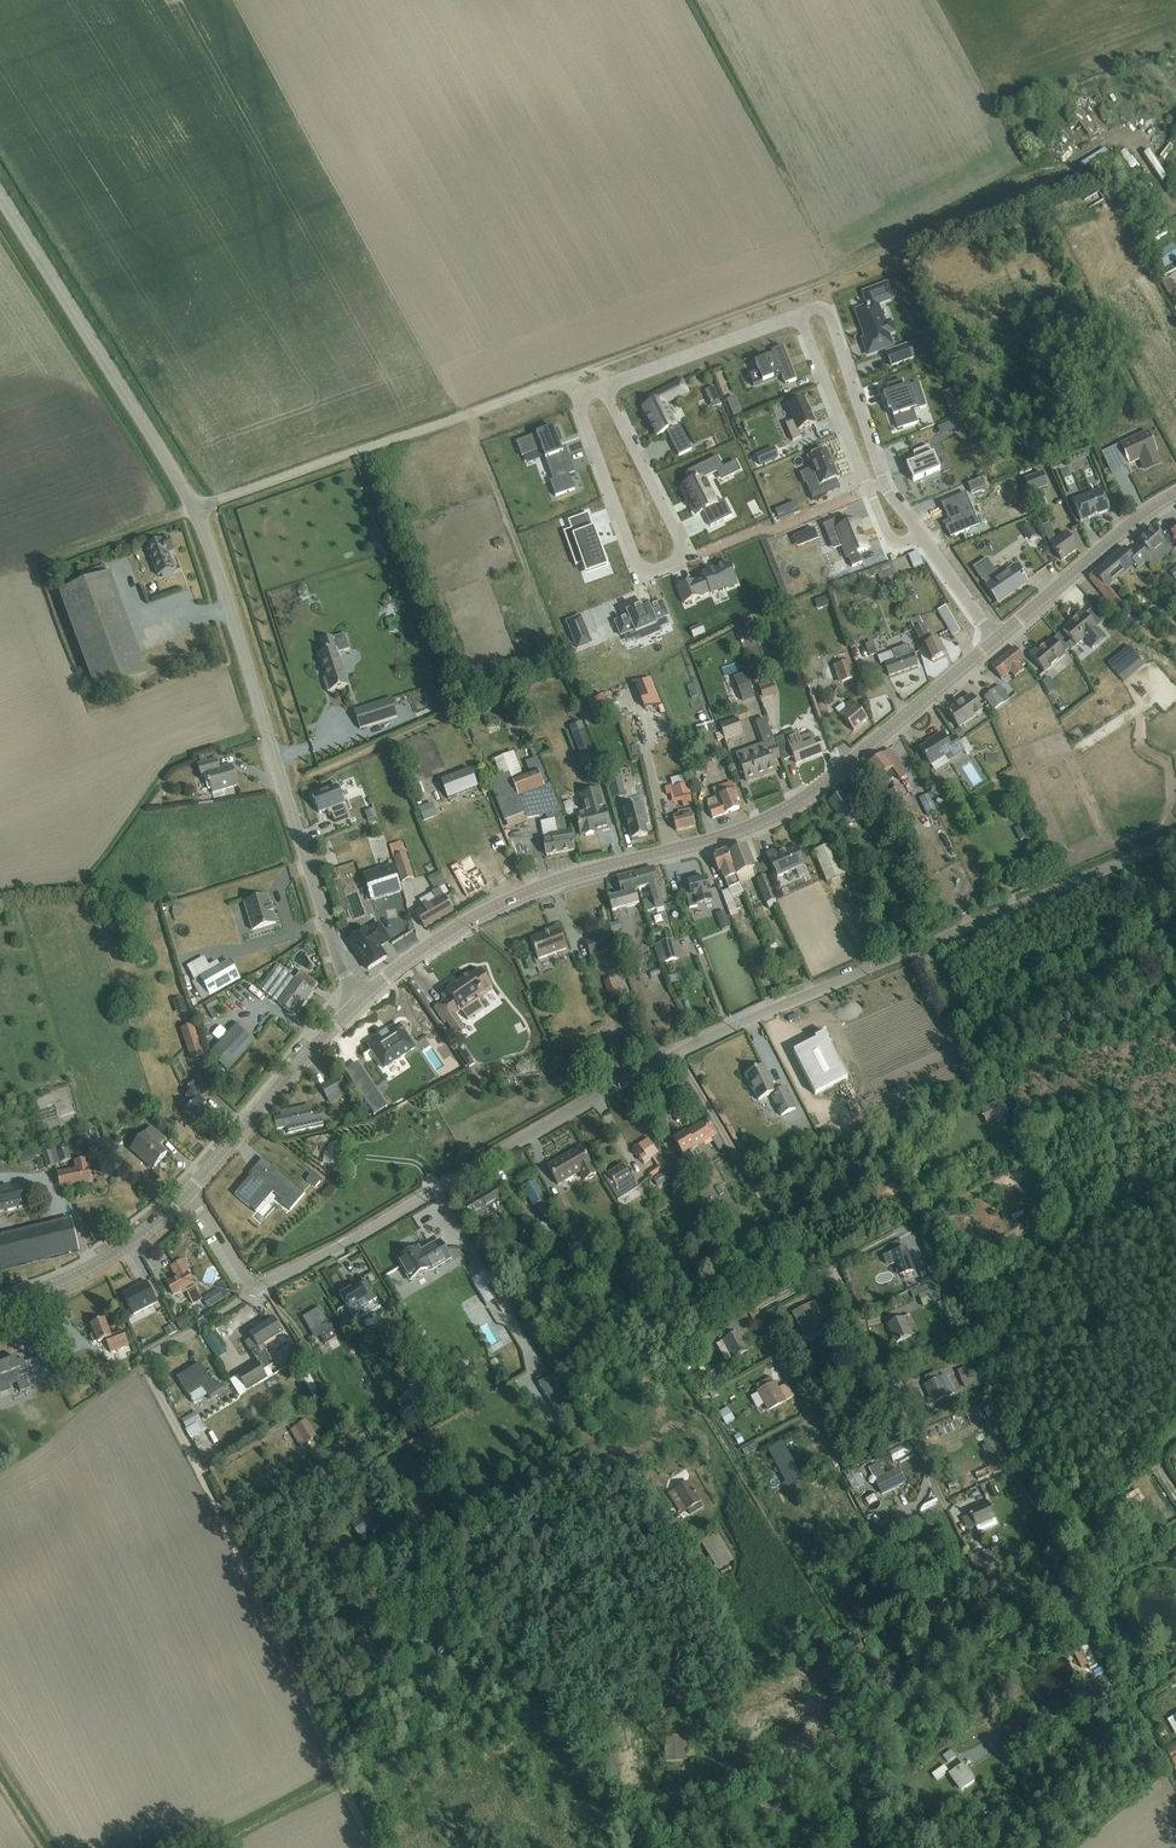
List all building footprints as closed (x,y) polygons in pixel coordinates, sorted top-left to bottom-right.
[(1081,155),(1107,138),(1105,135),(1079,153),(1081,155)] [(1105,148),(1112,145),(1111,141),(1081,153),(1085,164),(1107,155),(1105,148)] [(1131,147),(1123,150),(1131,169),(1138,166),(1131,147)] [(1170,226),(1152,235),(1155,242),(1173,234),(1170,226)] [(1173,244),(1155,255),(1164,269),(1175,262),(1175,250),(1173,244)] [(894,332),(890,322),(885,323),(878,304),(892,298),(887,284),(864,293),(869,306),(867,307),(856,311),(862,326),(863,325),(868,338),(863,340),(868,355),(892,346),(888,334),(894,332)] [(931,352),(926,338),(920,340),(915,342),(914,342),(920,356),(931,352)] [(911,351),(909,344),(899,348),(895,350),(886,353),(889,359),(891,366),(914,358),(911,351)] [(783,346),(772,350),(773,353),(754,360),(755,363),(757,367),(758,371),(753,374),(749,375),(751,380),(753,386),(761,383),(763,382),(763,383),(773,378),(782,375),(785,384),(788,383),(789,383),(796,380),(789,363),(783,346)] [(890,392),(884,394),(888,405),(890,404),(900,428),(920,420),(915,408),(918,407),(914,398),(923,394),(917,380),(903,386),(900,379),(887,384),(890,392)] [(643,408),(646,413),(648,419),(649,419),(648,419),(647,420),(647,421),(648,420),(649,420),(650,420),(651,423),(650,423),(649,424),(649,425),(649,424),(651,424),(652,425),(652,427),(653,428),(652,429),(651,429),(652,430),(654,429),(655,432),(653,433),(654,434),(655,433),(657,435),(657,436),(667,431),(668,434),(669,437),(670,437),(676,433),(681,431),(681,430),(680,427),(678,424),(676,425),(675,425),(675,424),(672,425),(668,418),(671,416),(668,410),(665,405),(665,404),(670,401),(681,396),(687,392),(685,387),(682,381),(672,386),(659,393),(651,397),(650,398),(651,400),(652,403),(651,404),(647,406),(643,408)] [(714,387),(705,391),(706,395),(709,394),(711,393),(716,391),(714,387)] [(785,424),(789,434),(793,441),(797,439),(801,437),(800,434),(798,431),(799,431),(807,427),(815,424),(804,399),(796,402),(787,406),(791,415),(793,421),(788,423),(785,424)] [(954,399),(947,402),(952,416),(959,413),(954,399)] [(737,406),(731,409),(734,418),(741,415),(737,406)] [(950,422),(946,424),(949,432),(950,432),(957,429),(954,420),(950,422)] [(524,439),(516,442),(517,443),(518,443),(520,447),(521,451),(522,451),(523,455),(530,452),(542,448),(543,448),(547,457),(555,479),(553,480),(550,481),(551,481),(550,481),(555,494),(555,497),(575,490),(572,482),(569,475),(560,478),(557,471),(556,469),(563,466),(571,463),(570,459),(568,454),(565,447),(561,448),(559,449),(558,450),(557,449),(556,444),(555,442),(557,441),(555,435),(553,429),(553,428),(550,429),(548,430),(544,432),(541,433),(539,433),(538,434),(536,435),(535,435),(533,436),(524,439)] [(688,442),(681,431),(676,433),(670,437),(669,437),(676,449),(681,447),(686,444),(687,443),(687,442),(686,442),(688,442)] [(1146,468),(1159,462),(1154,452),(1155,452),(1146,433),(1121,445),(1130,464),(1141,458),(1146,468)] [(841,436),(828,441),(830,447),(843,442),(841,436)] [(676,449),(677,452),(678,454),(679,455),(678,455),(679,456),(684,453),(691,450),(691,449),(689,445),(688,442),(686,442),(687,442),(687,443),(686,444),(681,447),(676,449)] [(775,447),(756,455),(760,465),(779,456),(775,447)] [(910,469),(908,470),(913,482),(940,470),(933,454),(932,455),(929,447),(918,451),(913,453),(914,455),(915,458),(917,461),(912,463),(910,464),(910,465),(911,467),(911,469),(910,469)] [(1102,454),(1111,473),(1126,466),(1120,453),(1117,454),(1115,449),(1117,448),(1117,447),(1102,454)] [(805,484),(809,493),(812,501),(827,494),(824,485),(823,485),(831,481),(836,479),(838,478),(833,466),(827,452),(827,450),(818,453),(808,458),(810,463),(812,468),(817,479),(816,479),(809,482),(805,484)] [(694,481),(683,487),(697,514),(717,504),(703,478),(722,468),(717,458),(689,472),(694,481)] [(1024,480),(1029,494),(1047,487),(1042,473),(1024,480)] [(983,480),(969,485),(973,494),(987,488),(983,480)] [(993,485),(986,488),(997,516),(1004,513),(993,485)] [(1104,489),(1075,500),(1083,521),(1112,509),(1104,489)] [(943,502),(940,503),(944,513),(946,512),(950,523),(945,525),(950,538),(979,526),(965,493),(943,502)] [(796,502),(775,511),(778,519),(800,510),(796,502)] [(725,503),(717,507),(718,510),(724,520),(732,516),(728,508),(725,503)] [(567,533),(566,533),(567,534),(568,537),(573,551),(576,550),(579,549),(583,558),(584,563),(587,571),(588,572),(593,570),(597,569),(601,567),(604,566),(607,565),(606,563),(605,560),(603,553),(600,546),(600,547),(599,547),(599,544),(597,540),(595,535),(596,535),(595,532),(593,528),(591,529),(589,530),(588,528),(584,517),(585,517),(588,515),(589,515),(588,514),(585,515),(568,521),(569,525),(571,530),(572,532),(571,532),(568,534),(567,533)] [(846,516),(823,525),(827,535),(837,531),(848,558),(850,557),(853,565),(852,566),(852,567),(862,563),(859,554),(868,550),(856,521),(849,524),(846,516)] [(1029,522),(1020,528),(1029,540),(1037,534),(1029,522)] [(1062,560),(1077,549),(1066,534),(1057,540),(1054,534),(1049,523),(1043,526),(1047,537),(1051,544),(1062,560)] [(817,534),(816,533),(815,534),(814,530),(815,530),(814,529),(803,533),(806,539),(817,534)] [(1125,549),(1090,579),(1115,608),(1120,604),(1105,586),(1133,563),(1137,568),(1145,561),(1156,563),(1171,549),(1152,529),(1137,543),(1140,546),(1130,555),(1125,549)] [(379,531),(373,533),(378,545),(384,542),(379,531)] [(168,553),(174,551),(169,537),(163,540),(163,539),(147,545),(158,576),(174,570),(168,553)] [(913,554),(908,555),(914,569),(923,565),(923,564),(921,560),(919,556),(917,552),(913,554)] [(1015,565),(1001,575),(997,570),(995,572),(987,559),(974,568),(983,581),(983,580),(987,585),(986,585),(998,603),(1028,583),(1015,565)] [(693,581),(677,587),(684,604),(710,593),(710,594),(725,588),(726,590),(738,585),(729,563),(702,574),(703,578),(693,582),(693,581)] [(105,566),(79,575),(82,584),(108,574),(105,566)] [(60,592),(97,694),(148,676),(110,574),(60,592)] [(868,579),(861,582),(863,588),(870,585),(868,579)] [(644,600),(651,599),(649,585),(641,586),(644,600)] [(629,617),(615,623),(621,636),(634,630),(636,634),(656,625),(654,622),(668,616),(662,603),(649,608),(647,605),(627,614),(629,617)] [(953,636),(960,632),(946,606),(938,610),(953,636)] [(1096,629),(1097,629),(1082,611),(1075,616),(1077,618),(1063,630),(1076,646),(1085,639),(1092,648),(1104,638),(1096,629)] [(755,615),(746,618),(748,623),(757,620),(755,615)] [(581,617),(567,622),(573,636),(578,649),(591,643),(588,635),(584,626),(581,617)] [(910,622),(914,630),(913,630),(920,644),(923,643),(931,661),(945,655),(937,638),(931,641),(922,623),(920,623),(918,618),(910,622)] [(702,625),(690,630),(694,638),(705,633),(702,625)] [(940,641),(958,657),(965,649),(948,632),(940,641)] [(323,652),(318,654),(326,678),(323,679),(328,692),(348,686),(338,654),(350,650),(350,649),(345,634),(333,638),(320,642),(323,652)] [(1036,649),(1029,655),(1045,673),(1065,656),(1063,653),(1069,649),(1058,636),(1052,640),(1038,651),(1036,649)] [(872,641),(865,644),(870,656),(876,653),(872,641)] [(895,659),(884,663),(885,664),(887,671),(889,676),(917,666),(913,654),(911,655),(907,645),(892,651),(895,659)] [(1112,663),(1127,679),(1139,667),(1137,664),(1143,657),(1131,645),(1112,663)] [(1019,665),(1025,660),(1014,648),(997,661),(1000,665),(994,670),(1002,679),(1013,670),(1017,676),(1024,671),(1019,665)] [(820,656),(814,659),(818,668),(824,665),(820,656)] [(182,660),(176,662),(179,671),(185,669),(182,660)] [(842,682),(853,679),(847,662),(836,665),(842,682)] [(925,668),(896,674),(900,693),(929,687),(925,668)] [(485,673),(467,681),(469,688),(487,680),(485,673)] [(734,678),(742,700),(742,701),(754,696),(745,674),(734,678)] [(1051,691),(1058,688),(1051,674),(1044,678),(1051,691)] [(651,678),(635,684),(645,708),(661,705),(651,678)] [(742,700),(734,678),(727,681),(735,703),(742,700)] [(984,697),(994,711),(1010,699),(1000,685),(984,697)] [(613,708),(608,693),(589,699),(594,715),(613,708)] [(960,727),(982,712),(971,696),(948,712),(959,728),(960,727)] [(354,711),(357,721),(360,729),(383,722),(397,717),(398,717),(392,699),(391,699),(374,704),(355,710),(355,711),(354,711)] [(853,731),(867,720),(852,701),(845,706),(843,703),(835,710),(853,731)] [(738,719),(719,725),(724,739),(743,732),(738,719)] [(696,726),(699,737),(718,731),(715,720),(696,726)] [(772,761),(779,758),(766,720),(757,723),(767,749),(739,759),(747,782),(776,772),(772,761)] [(592,749),(584,729),(582,722),(570,727),(580,754),(592,749)] [(776,724),(770,726),(775,739),(781,737),(776,724)] [(959,728),(953,732),(958,739),(965,735),(960,727),(959,728)] [(775,739),(783,761),(794,757),(796,763),(823,753),(821,747),(822,747),(821,745),(820,745),(818,740),(815,741),(813,735),(813,734),(813,733),(799,738),(796,731),(781,737),(775,739)] [(965,738),(959,742),(955,736),(947,741),(942,733),(933,738),(934,740),(920,749),(930,765),(946,755),(949,760),(964,751),(966,754),(973,750),(965,738)] [(703,742),(710,760),(720,756),(713,738),(703,742)] [(691,741),(681,744),(684,752),(693,749),(691,741)] [(908,774),(889,749),(867,766),(878,779),(884,775),(888,781),(896,774),(901,780),(908,774)] [(592,751),(585,753),(588,764),(595,762),(592,751)] [(497,762),(503,777),(491,781),(496,795),(495,795),(498,801),(499,801),(506,819),(524,812),(526,818),(546,814),(549,821),(545,822),(548,841),(544,842),(547,856),(574,851),(570,831),(566,832),(564,818),(540,757),(526,762),(530,774),(520,778),(512,756),(497,762)] [(212,793),(238,786),(232,765),(220,769),(217,760),(198,765),(201,777),(207,775),(212,793)] [(977,763),(968,766),(974,783),(983,780),(977,763)] [(442,782),(448,799),(478,788),(471,771),(442,782)] [(672,786),(665,788),(667,795),(674,793),(675,799),(681,798),(683,807),(692,805),(687,784),(684,785),(682,777),(671,780),(672,786)] [(613,798),(625,795),(620,778),(609,782),(613,798)] [(936,783),(931,793),(942,799),(947,788),(936,783)] [(344,804),(337,786),(312,796),(320,814),(327,811),(329,816),(331,815),(334,823),(348,817),(343,804),(344,804)] [(714,791),(719,805),(708,809),(712,819),(739,809),(736,801),(739,800),(735,790),(727,794),(724,787),(714,791)] [(888,793),(899,818),(910,813),(899,787),(888,793)] [(842,830),(842,831),(844,830),(845,829),(854,824),(852,821),(867,810),(853,791),(846,797),(843,793),(829,803),(839,817),(837,818),(842,825),(839,826),(840,828),(842,830)] [(587,814),(576,816),(578,823),(577,824),(578,827),(580,835),(584,834),(584,836),(593,835),(592,832),(609,829),(604,810),(602,810),(598,792),(583,795),(587,814)] [(935,812),(928,797),(921,800),(928,815),(935,812)] [(576,799),(567,800),(569,816),(577,815),(576,799)] [(624,808),(631,839),(647,834),(645,826),(648,825),(643,803),(624,808)] [(365,812),(368,821),(377,817),(374,809),(365,812)] [(676,831),(695,827),(692,814),(691,814),(690,809),(677,812),(678,815),(672,816),(676,831)] [(435,810),(422,815),(424,821),(437,815),(435,810)] [(1024,826),(1016,828),(1020,839),(1028,837),(1024,826)] [(414,879),(402,841),(389,845),(401,883),(414,879)] [(827,883),(845,876),(832,844),(814,851),(827,883)] [(746,847),(728,854),(737,876),(740,883),(757,876),(754,869),(746,847)] [(777,877),(804,866),(796,847),(778,855),(776,850),(767,854),(777,877)] [(737,876),(728,854),(727,851),(715,856),(716,859),(713,860),(719,873),(722,872),(729,890),(722,893),(732,918),(739,915),(734,903),(733,900),(745,896),(740,883),(737,876)] [(488,885),(479,868),(466,875),(459,862),(449,867),(465,897),(488,885)] [(401,892),(393,866),(380,870),(363,876),(367,888),(371,901),(395,894),(399,892),(401,892)] [(653,869),(635,874),(639,890),(649,887),(652,898),(644,900),(648,912),(664,908),(653,869)] [(639,890),(635,874),(618,878),(623,895),(609,899),(612,912),(639,904),(636,891),(639,890)] [(775,901),(777,900),(767,877),(757,881),(767,904),(775,901)] [(702,906),(704,905),(712,903),(710,893),(706,879),(688,884),(690,891),(686,892),(690,909),(702,906)] [(437,902),(417,914),(425,927),(452,912),(444,898),(439,889),(435,891),(432,893),(437,902)] [(857,898),(854,892),(848,895),(850,900),(857,898)] [(274,913),(272,907),(271,907),(268,896),(244,903),(252,930),(276,923),(273,913),(274,913)] [(775,901),(767,904),(769,910),(777,906),(775,901)] [(172,914),(180,915),(181,908),(173,907),(172,914)] [(924,913),(912,918),(916,928),(928,923),(924,913)] [(658,924),(666,922),(664,914),(656,916),(658,924)] [(878,914),(869,918),(872,924),(881,919),(878,914)] [(727,919),(719,922),(722,930),(730,927),(727,919)] [(620,921),(610,924),(611,932),(622,929),(620,921)] [(365,929),(347,940),(358,957),(359,956),(368,970),(386,959),(379,947),(389,941),(379,924),(367,932),(365,929)] [(559,927),(550,929),(551,932),(531,938),(537,959),(567,950),(559,927)] [(881,927),(877,932),(888,939),(892,934),(881,927)] [(586,941),(591,956),(609,950),(604,935),(586,941)] [(665,963),(678,960),(673,941),(660,945),(665,963)] [(771,952),(777,947),(772,942),(767,946),(771,952)] [(234,969),(230,961),(226,964),(220,967),(217,962),(208,968),(202,958),(189,966),(190,969),(192,977),(195,981),(194,982),(192,982),(196,989),(202,999),(209,994),(210,995),(218,990),(239,978),(234,969)] [(277,1000),(278,1001),(296,1014),(313,992),(319,984),(301,970),(295,978),(278,965),(261,988),(274,998),(274,999),(277,1000)] [(759,968),(754,970),(757,978),(763,976),(759,968)] [(450,988),(446,991),(450,997),(452,1000),(460,1011),(461,1013),(462,1013),(468,1020),(483,1009),(478,1001),(479,1000),(478,998),(483,995),(484,994),(492,988),(490,985),(485,978),(480,971),(479,971),(475,974),(471,977),(470,976),(469,975),(467,977),(464,978),(460,982),(461,983),(455,987),(454,986),(450,988)] [(672,976),(675,986),(687,982),(683,972),(672,976)] [(776,985),(779,984),(775,975),(768,977),(772,987),(776,985)] [(611,1002),(621,999),(613,976),(604,979),(611,1002)] [(732,1001),(735,998),(735,993),(731,990),(728,991),(725,993),(725,998),(728,1001),(732,1001)] [(176,998),(180,1013),(187,1011),(183,996),(176,998)] [(220,1006),(216,999),(205,1005),(209,1012),(213,1009),(220,1006)] [(213,1009),(209,1012),(213,1019),(217,1016),(213,1009)] [(452,1016),(446,1021),(457,1037),(466,1030),(460,1022),(458,1024),(452,1016)] [(203,1055),(192,1024),(181,1028),(191,1059),(203,1055)] [(237,1024),(210,1053),(228,1070),(255,1041),(237,1024)] [(399,1026),(393,1030),(388,1034),(386,1032),(387,1034),(383,1037),(381,1038),(380,1037),(379,1037),(380,1039),(369,1047),(377,1058),(384,1069),(400,1058),(414,1048),(405,1035),(399,1026)] [(816,1040),(793,1051),(815,1094),(848,1078),(831,1046),(833,1045),(826,1033),(815,1039),(816,1040)] [(466,1051),(461,1055),(469,1067),(474,1064),(466,1052),(466,1051)] [(593,1055),(585,1059),(593,1073),(600,1069),(593,1055)] [(764,1066),(744,1075),(753,1094),(754,1093),(758,1101),(770,1096),(780,1117),(795,1110),(785,1089),(777,1092),(773,1084),(774,1084),(772,1078),(770,1079),(764,1066)] [(387,1107),(365,1075),(353,1083),(374,1115),(387,1107)] [(344,1091),(337,1078),(321,1087),(328,1099),(344,1091)] [(201,1126),(211,1114),(204,1108),(208,1103),(202,1098),(209,1090),(196,1079),(187,1089),(189,1091),(186,1094),(189,1096),(188,1098),(195,1104),(186,1113),(201,1126)] [(1008,1112),(1006,1106),(1002,1107),(999,1101),(981,1109),(987,1124),(1006,1116),(1005,1113),(1008,1112)] [(314,1128),(323,1126),(322,1119),(321,1113),(312,1115),(311,1110),(274,1118),(277,1130),(287,1127),(289,1134),(314,1128)] [(719,1150),(724,1147),(708,1120),(686,1133),(674,1141),(683,1156),(695,1149),(711,1139),(719,1150)] [(143,1135),(130,1149),(152,1170),(168,1153),(160,1145),(166,1139),(151,1126),(143,1135)] [(1016,1154),(1026,1150),(1021,1138),(1010,1142),(1016,1154)] [(648,1139),(638,1145),(644,1154),(639,1157),(644,1164),(652,1159),(657,1167),(649,1173),(652,1178),(669,1165),(658,1147),(654,1149),(648,1139)] [(820,1141),(807,1147),(810,1154),(823,1148),(820,1141)] [(59,1163),(70,1159),(64,1142),(53,1146),(59,1163)] [(337,1166),(341,1147),(331,1145),(329,1154),(326,1154),(323,1163),(333,1165),(337,1166)] [(45,1168),(53,1165),(46,1146),(16,1156),(19,1164),(33,1159),(32,1157),(40,1154),(45,1168)] [(558,1186),(580,1174),(584,1182),(587,1179),(590,1180),(593,1178),(594,1175),(596,1174),(581,1148),(548,1167),(558,1186)] [(91,1182),(86,1159),(74,1161),(76,1169),(57,1173),(60,1188),(91,1182)] [(603,1177),(618,1201),(637,1189),(622,1165),(603,1177)] [(882,1168),(892,1185),(898,1181),(888,1165),(882,1168)] [(235,1195),(244,1203),(250,1208),(255,1213),(256,1213),(250,1208),(262,1194),(264,1192),(269,1187),(270,1187),(273,1190),(284,1200),(286,1201),(285,1202),(284,1203),(283,1203),(284,1204),(289,1208),(290,1209),(290,1210),(289,1211),(290,1211),(297,1204),(305,1194),(293,1184),(273,1168),(274,1168),(273,1167),(267,1175),(265,1177),(264,1176),(263,1175),(262,1176),(261,1176),(260,1178),(259,1179),(258,1178),(253,1174),(251,1177),(244,1184),(235,1195)] [(691,1181),(682,1167),(676,1171),(685,1185),(691,1181)] [(665,1171),(653,1179),(658,1187),(670,1180),(665,1171)] [(311,1175),(306,1180),(316,1188),(320,1182),(311,1175)] [(693,1198),(699,1194),(697,1192),(702,1189),(697,1180),(686,1187),(691,1196),(693,1198)] [(532,1206),(534,1207),(536,1206),(543,1220),(556,1214),(545,1192),(542,1194),(534,1181),(522,1188),(532,1206)] [(0,1192),(0,1212),(26,1206),(21,1187),(11,1189),(11,1187),(0,1190),(1,1192),(0,1192)] [(501,1200),(494,1188),(464,1205),(473,1221),(484,1215),(482,1211),(501,1200)] [(1040,1211),(1027,1219),(1032,1228),(1046,1221),(1040,1211)] [(552,1219),(541,1223),(549,1243),(560,1239),(552,1219)] [(77,1253),(69,1222),(0,1239),(0,1271),(0,1272),(77,1253)] [(476,1223),(470,1226),(475,1235),(481,1231),(476,1223)] [(418,1249),(398,1261),(410,1281),(428,1270),(430,1272),(450,1259),(440,1242),(421,1253),(418,1249)] [(895,1264),(899,1276),(913,1272),(906,1249),(892,1253),(895,1264)] [(889,1266),(895,1264),(892,1253),(883,1256),(885,1264),(889,1266)] [(555,1266),(564,1274),(573,1264),(565,1256),(555,1266)] [(175,1296),(185,1290),(189,1298),(189,1299),(193,1305),(201,1300),(188,1274),(189,1273),(183,1262),(172,1268),(178,1278),(168,1283),(175,1296)] [(923,1279),(931,1276),(930,1275),(927,1268),(920,1271),(923,1279)] [(495,1299),(499,1307),(503,1313),(511,1308),(508,1302),(496,1282),(488,1270),(471,1280),(487,1305),(495,1299)] [(377,1282),(372,1273),(366,1277),(371,1285),(377,1282)] [(158,1303),(147,1281),(138,1286),(138,1287),(123,1295),(133,1316),(158,1303)] [(923,1308),(941,1300),(936,1287),(933,1282),(911,1291),(914,1298),(918,1296),(923,1308)] [(346,1307),(339,1310),(345,1321),(352,1316),(355,1322),(365,1317),(380,1308),(367,1284),(353,1292),(351,1289),(340,1296),(346,1307)] [(228,1288),(221,1292),(227,1301),(233,1297),(228,1288)] [(203,1300),(209,1308),(223,1298),(218,1290),(203,1300)] [(803,1331),(818,1322),(819,1322),(809,1305),(793,1313),(803,1331)] [(319,1308),(302,1318),(315,1340),(320,1337),(325,1345),(336,1338),(319,1308)] [(290,1357),(286,1350),(291,1347),(296,1344),(279,1316),(274,1320),(268,1311),(245,1326),(251,1336),(245,1340),(252,1352),(264,1372),(270,1369),(274,1374),(292,1363),(289,1358),(290,1357)] [(186,1314),(176,1320),(181,1330),(191,1324),(186,1314)] [(886,1325),(895,1344),(912,1336),(917,1334),(909,1315),(903,1317),(886,1325)] [(112,1337),(105,1320),(91,1325),(95,1335),(91,1337),(94,1344),(98,1342),(98,1343),(106,1340),(111,1353),(130,1346),(124,1332),(112,1337)] [(717,1329),(724,1342),(738,1334),(731,1322),(717,1329)] [(818,1322),(803,1331),(806,1335),(821,1326),(818,1322)] [(173,1325),(167,1329),(170,1336),(177,1332),(173,1325)] [(501,1326),(496,1329),(496,1335),(499,1340),(504,1342),(509,1339),(509,1334),(506,1329),(501,1326)] [(216,1329),(206,1335),(219,1357),(229,1351),(216,1329)] [(726,1362),(732,1358),(733,1361),(750,1351),(739,1333),(738,1334),(724,1342),(717,1346),(726,1362)] [(61,1348),(58,1341),(50,1344),(52,1351),(61,1348)] [(4,1394),(11,1391),(11,1390),(9,1386),(15,1384),(17,1383),(20,1393),(25,1391),(30,1389),(28,1384),(26,1378),(28,1377),(30,1377),(30,1376),(40,1372),(41,1372),(39,1365),(37,1359),(36,1359),(31,1361),(25,1363),(25,1362),(24,1361),(24,1359),(23,1359),(18,1361),(17,1358),(8,1362),(0,1365),(0,1395),(4,1394)] [(247,1391),(262,1382),(261,1380),(266,1377),(257,1362),(237,1374),(237,1376),(231,1380),(239,1392),(245,1388),(247,1391)] [(207,1395),(211,1401),(213,1399),(216,1403),(226,1396),(224,1393),(225,1391),(221,1384),(220,1385),(215,1377),(210,1380),(200,1364),(178,1379),(193,1403),(207,1395)] [(960,1378),(965,1389),(973,1386),(968,1374),(973,1372),(970,1365),(958,1370),(961,1377),(960,1378)] [(699,1389),(709,1382),(702,1370),(692,1376),(699,1389)] [(926,1376),(929,1382),(942,1377),(939,1370),(926,1376)] [(309,1373),(302,1377),(313,1396),(320,1392),(309,1373)] [(555,1373),(538,1383),(561,1420),(577,1409),(555,1373)] [(384,1387),(386,1386),(393,1383),(389,1374),(381,1377),(379,1378),(384,1387)] [(946,1375),(942,1377),(929,1382),(923,1385),(929,1398),(926,1399),(929,1406),(947,1397),(955,1394),(946,1375)] [(756,1385),(760,1393),(775,1384),(772,1377),(756,1385)] [(758,1394),(768,1412),(787,1401),(779,1388),(777,1383),(775,1384),(760,1393),(758,1394)] [(787,1384),(779,1388),(787,1401),(794,1397),(787,1384)] [(758,1394),(751,1398),(757,1408),(764,1404),(758,1394)] [(827,1411),(822,1401),(817,1404),(823,1414),(827,1411)] [(985,1404),(974,1408),(977,1418),(989,1414),(985,1404)] [(727,1408),(719,1413),(726,1424),(735,1419),(727,1408)] [(392,1414),(396,1424),(401,1421),(397,1412),(392,1414)] [(187,1428),(198,1421),(193,1414),(183,1420),(187,1428)] [(426,1428),(433,1424),(428,1416),(427,1414),(420,1418),(422,1420),(426,1428)] [(188,1428),(194,1439),(208,1430),(202,1420),(188,1428)] [(290,1431),(300,1448),(317,1437),(307,1420),(290,1431)] [(333,1431),(339,1427),(334,1420),(328,1424),(333,1431)] [(375,1423),(366,1428),(371,1437),(381,1432),(375,1423)] [(741,1431),(733,1435),(739,1444),(746,1440),(741,1431)] [(908,1442),(889,1452),(894,1462),(914,1452),(908,1442)] [(742,1450),(746,1457),(760,1449),(756,1443),(742,1450)] [(983,1460),(987,1458),(991,1466),(977,1473),(980,1480),(1002,1471),(998,1463),(989,1443),(982,1446),(983,1449),(979,1451),(983,1460)] [(759,1455),(751,1459),(754,1465),(762,1460),(759,1455)] [(759,1469),(767,1482),(778,1476),(771,1463),(759,1469)] [(879,1463),(869,1468),(882,1494),(904,1483),(897,1470),(886,1476),(879,1463)] [(864,1484),(856,1469),(851,1472),(858,1486),(864,1484)] [(851,1473),(846,1476),(853,1489),(858,1486),(851,1473)] [(688,1511),(690,1516),(703,1509),(700,1504),(701,1503),(689,1482),(674,1492),(669,1495),(681,1515),(686,1512),(688,1511)] [(403,1495),(412,1507),(417,1504),(408,1491),(403,1495)] [(864,1498),(868,1506),(882,1499),(878,1491),(864,1498)] [(1118,1502),(1127,1519),(1133,1516),(1136,1520),(1150,1512),(1142,1500),(1141,1500),(1136,1491),(1118,1502)] [(376,1506),(370,1496),(363,1500),(369,1510),(376,1506)] [(398,1516),(396,1513),(400,1510),(393,1499),(389,1501),(388,1501),(384,1496),(376,1502),(387,1519),(389,1522),(397,1533),(411,1524),(403,1512),(398,1516)] [(926,1510),(938,1504),(935,1499),(924,1505),(926,1510)] [(976,1527),(995,1518),(988,1503),(969,1511),(971,1515),(970,1516),(971,1517),(976,1527)] [(1169,1507),(1160,1511),(1166,1523),(1175,1518),(1169,1507)] [(368,1514),(351,1526),(360,1539),(377,1528),(376,1527),(381,1524),(373,1512),(368,1515),(368,1514)] [(971,1515),(962,1519),(967,1531),(976,1527),(971,1517),(970,1516),(971,1515)] [(1052,1539),(1046,1528),(1039,1532),(1045,1542),(1052,1539)] [(719,1570),(723,1578),(735,1572),(730,1563),(734,1561),(717,1532),(700,1543),(717,1571),(719,1570)] [(999,1536),(991,1540),(994,1548),(1003,1543),(999,1536)] [(975,1555),(972,1549),(966,1551),(978,1576),(983,1573),(998,1567),(990,1550),(977,1556),(976,1554),(975,1555)] [(445,1599),(435,1601),(438,1615),(447,1613),(445,1599)] [(429,1608),(411,1616),(414,1623),(432,1614),(429,1608)] [(859,1636),(863,1642),(870,1638),(866,1632),(859,1636)] [(863,1642),(859,1636),(852,1640),(856,1646),(863,1642)] [(421,1652),(433,1652),(433,1642),(421,1643),(421,1652)] [(1086,1646),(1074,1652),(1081,1667),(1087,1664),(1090,1669),(1096,1666),(1086,1646)] [(420,1690),(414,1679),(408,1682),(409,1686),(405,1689),(409,1696),(420,1690)] [(1145,1704),(1152,1708),(1155,1701),(1149,1697),(1145,1704)] [(939,1719),(943,1725),(958,1714),(954,1709),(939,1719)] [(1174,1716),(1167,1720),(1175,1735),(1175,1720),(1174,1716)] [(667,1762),(686,1761),(686,1736),(666,1736),(667,1762)] [(974,1760),(995,1750),(991,1740),(969,1750),(974,1760)] [(1170,1755),(1175,1752),(1175,1742),(1167,1747),(1166,1748),(1170,1755)] [(951,1750),(943,1756),(947,1763),(956,1757),(951,1750)] [(948,1774),(959,1791),(976,1780),(964,1762),(948,1774)] [(944,1765),(932,1774),(936,1780),(948,1771),(944,1765)] [(858,1783),(867,1777),(863,1771),(854,1777),(858,1783)] [(849,1779),(843,1784),(848,1790),(854,1785),(849,1779)] [(988,1812),(989,1813),(995,1808),(988,1798),(982,1803),(983,1805),(979,1807),(985,1815),(988,1812)]
